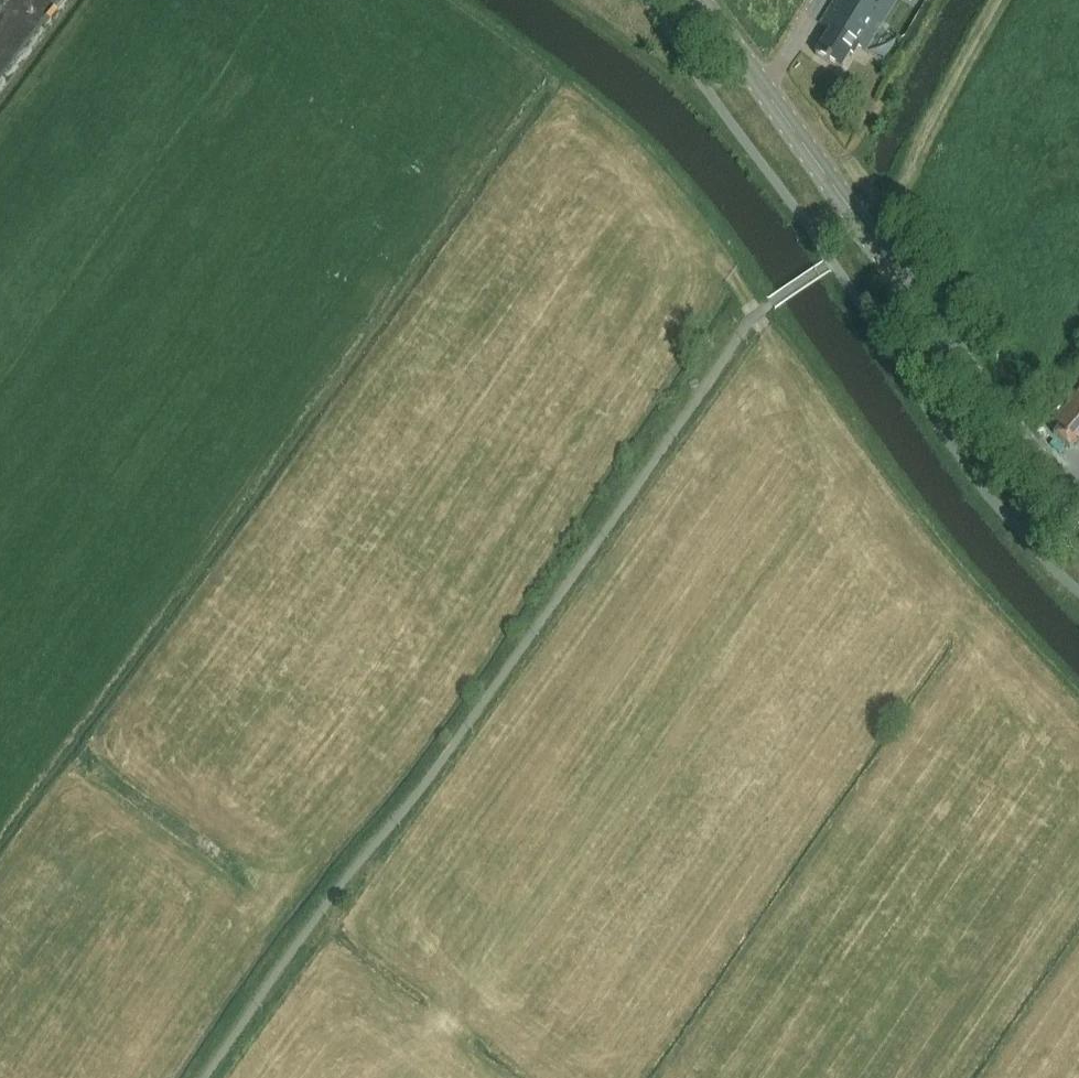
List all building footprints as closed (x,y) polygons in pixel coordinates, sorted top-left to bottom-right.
[(865,52),(898,0),(836,0),(821,25),(831,31),(815,56),(840,71),(849,56),(852,58),(858,48),(865,52)] [(1053,421),(1061,427),(1054,435),(1069,448),(1076,440),(1078,442),(1078,390),(1053,421)]
